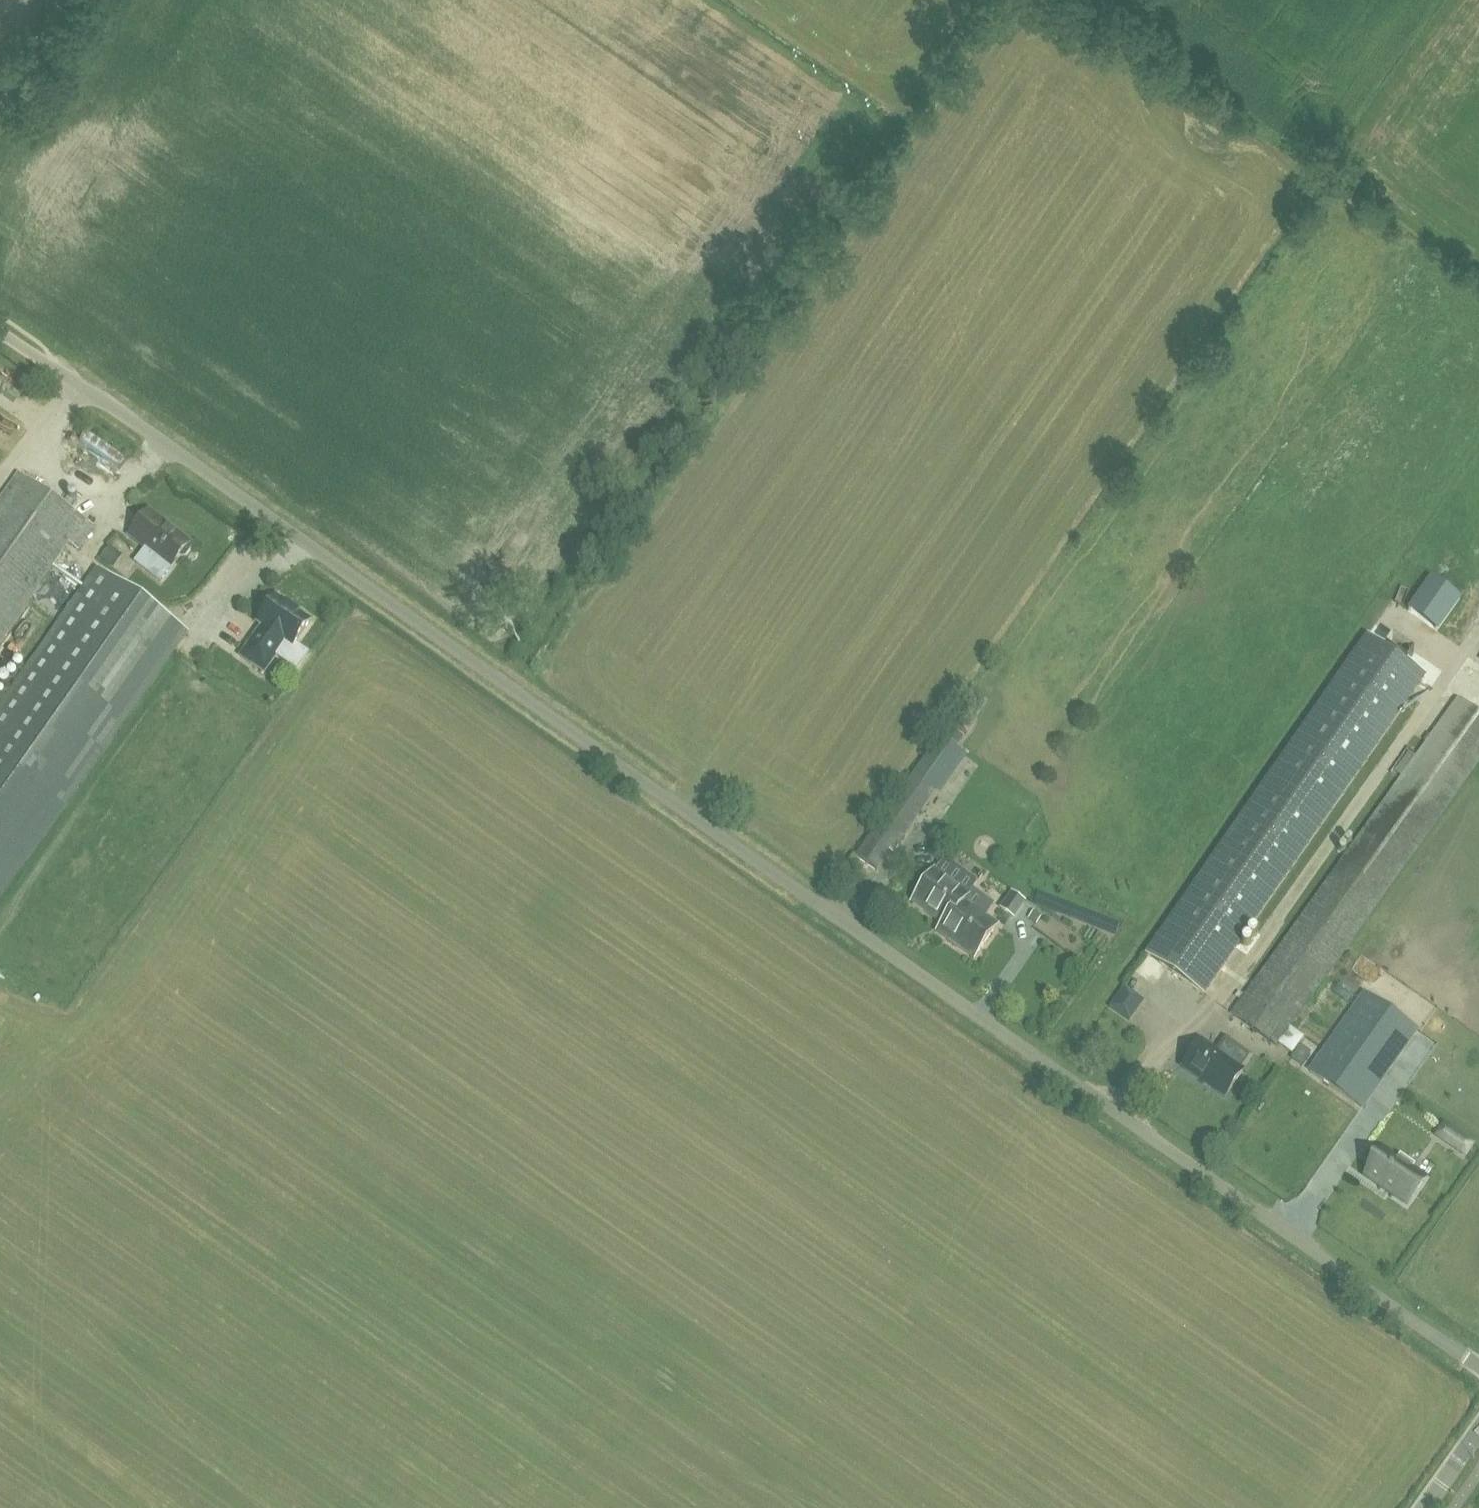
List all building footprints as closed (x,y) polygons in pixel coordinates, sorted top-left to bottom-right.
[(93,525),(20,473),(0,502),(0,640),(70,541),(78,546),(93,525)] [(189,544),(191,543),(149,511),(130,535),(155,554),(171,567),(180,556),(182,557),(185,557),(192,549),(191,546),(189,544)] [(0,713),(0,761),(60,803),(182,629),(100,571),(0,713)] [(1450,630),(1472,594),(1437,573),(1415,609),(1450,630)] [(312,620),(277,596),(258,622),(264,626),(261,631),(260,630),(242,655),(265,672),(287,642),(293,646),(312,620)] [(1148,955),(1201,992),(1422,673),(1371,635),(1148,955)] [(1478,760),(1478,714),(1458,699),(1234,1014),(1277,1044),(1478,760)] [(969,731),(953,719),(932,748),(931,747),(855,855),(878,871),(891,852),(893,853),(938,790),(933,787),(951,761),(949,759),(956,748),(969,731)] [(0,761),(0,888),(60,803),(0,761)] [(961,888),(932,867),(935,869),(912,901),(939,920),(961,888)] [(969,893),(962,888),(939,920),(943,923),(937,931),(975,957),(998,925),(964,901),(969,893)] [(1026,903),(1010,891),(1000,904),(1017,916),(1026,903)] [(1346,979),(1325,1009),(1344,1023),(1310,1071),(1362,1108),(1417,1029),(1346,979)] [(1142,1023),(1154,1005),(1141,996),(1129,1014),(1142,1023)] [(1298,1029),(1289,1046),(1303,1054),(1313,1037),(1298,1029)] [(1225,1096),(1243,1070),(1201,1040),(1182,1066),(1225,1096)] [(1454,1150),(1464,1157),(1473,1143),(1463,1137),(1454,1150)] [(1251,1147),(1241,1141),(1234,1150),(1244,1157),(1251,1147)] [(1424,1178),(1383,1149),(1365,1176),(1406,1204),(1424,1178)]
